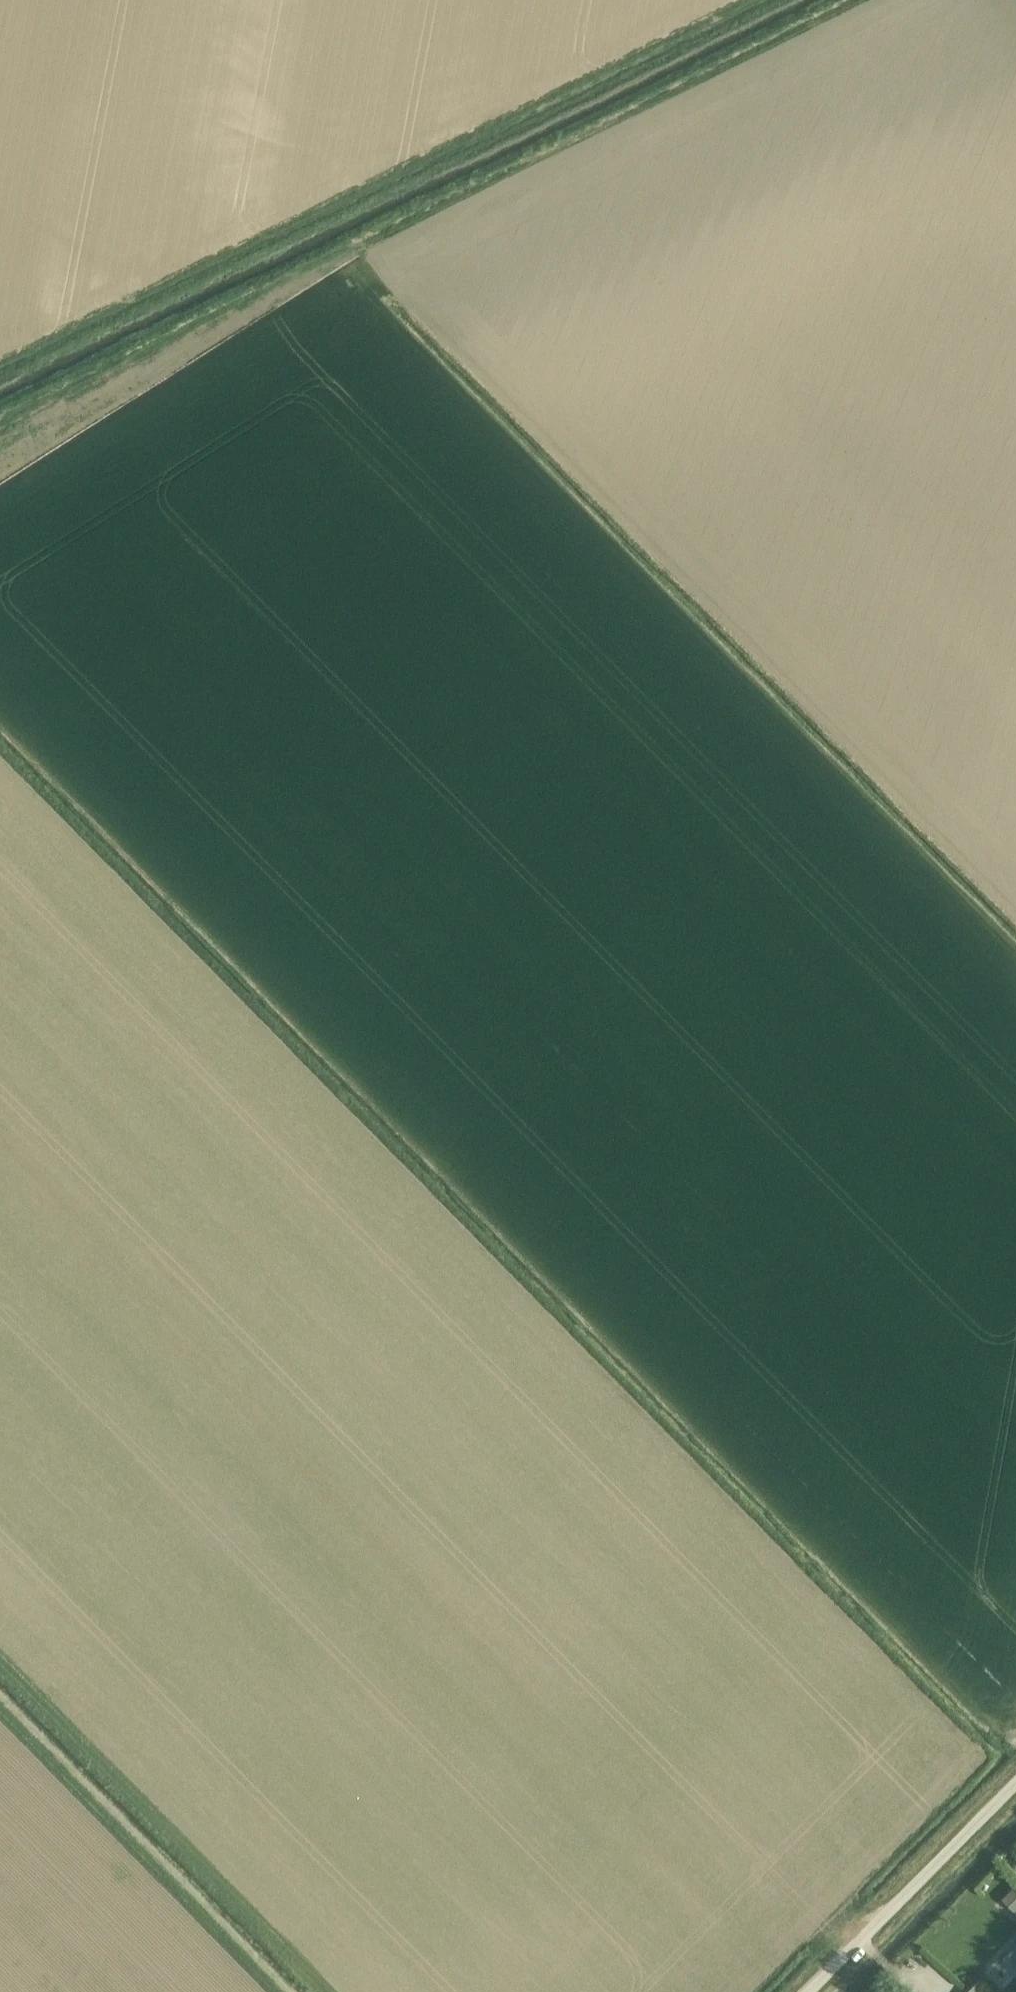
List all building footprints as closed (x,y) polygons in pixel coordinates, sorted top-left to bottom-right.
[(1002,1898),(1015,1911),(1015,1887),(1014,1885),(1002,1898)] [(978,1979),(966,1991),(992,1991),(978,1979)]
